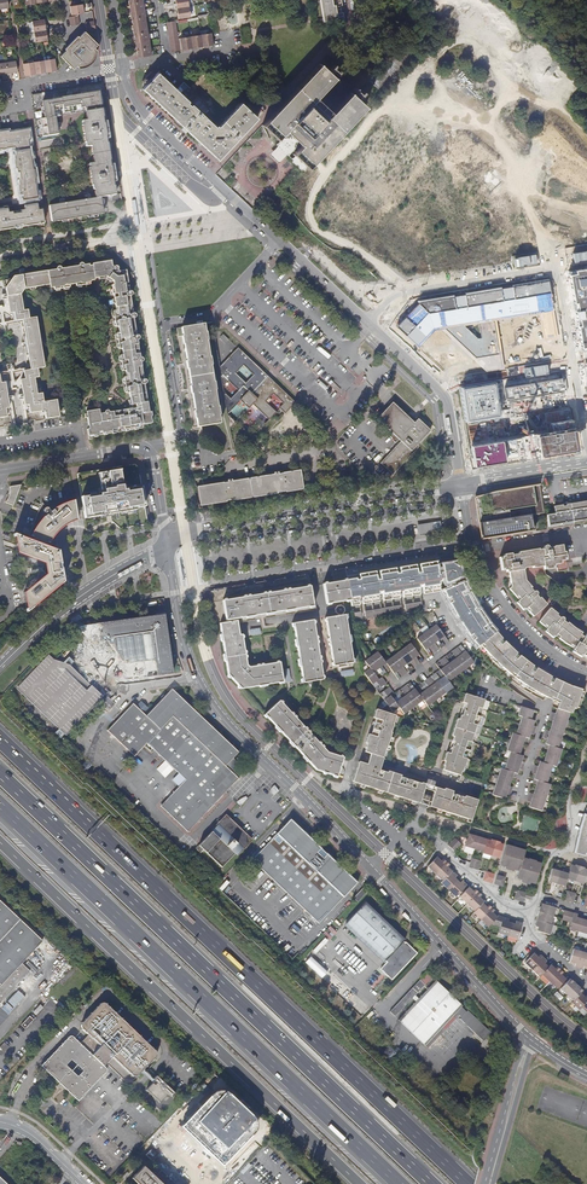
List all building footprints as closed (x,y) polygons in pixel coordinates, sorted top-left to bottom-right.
[(92,11),(91,2),(80,4),(79,0),(74,0),(69,1),(71,14),(92,11)] [(322,0),(320,1),(321,4),(323,4),(325,18),(323,18),(323,22),(336,20),(335,16),(337,16),(337,14),(335,14),(334,10),(334,7),(336,7),(335,5),(333,5),(332,0),(322,0)] [(143,10),(142,2),(129,4),(130,12),(143,10)] [(190,16),(189,6),(175,8),(175,13),(177,12),(178,18),(190,16)] [(145,18),(143,10),(130,12),(132,20),(145,18)] [(77,15),(68,16),(70,25),(78,24),(77,15)] [(146,26),(145,18),(132,20),(133,28),(146,26)] [(34,21),(36,31),(50,28),(49,24),(47,24),(46,19),(34,21)] [(176,20),(166,22),(172,51),(181,50),(176,20)] [(86,31),(95,29),(94,21),(85,22),(86,31)] [(147,33),(146,26),(133,28),(134,35),(147,33)] [(36,31),(37,41),(49,39),(48,33),(50,33),(50,28),(36,31)] [(60,55),(73,68),(76,64),(78,67),(81,66),(84,65),(86,64),(88,62),(90,60),(92,58),(94,55),(95,52),(96,50),(93,47),(97,43),(85,31),(84,31),(78,37),(77,35),(64,48),(65,49),(60,55)] [(211,31),(200,33),(202,47),(213,45),(211,31)] [(149,41),(147,33),(134,35),(136,43),(149,41)] [(200,33),(190,34),(192,48),(202,47),(200,33)] [(190,34),(179,36),(182,50),(192,48),(190,34)] [(150,48),(149,41),(136,43),(137,51),(150,48)] [(151,55),(150,48),(137,51),(138,57),(151,55)] [(245,61),(237,53),(230,62),(234,66),(238,68),(245,61)] [(49,59),(44,60),(45,72),(56,70),(54,56),(49,57),(49,59)] [(39,61),(33,62),(35,73),(45,72),(44,60),(43,58),(38,59),(39,61)] [(12,72),(18,71),(16,60),(12,61),(12,59),(4,60),(7,79),(12,78),(12,72)] [(28,62),(23,63),(25,75),(35,73),(33,62),(33,60),(28,60),(28,62)] [(262,126),(277,139),(285,131),(301,145),(293,154),(308,168),(365,107),(350,93),(331,113),(315,98),(334,78),(319,64),(262,126)] [(328,70),(336,76),(341,70),(334,64),(328,70)] [(173,118),(179,111),(182,114),(179,117),(193,130),(194,129),(204,139),(206,137),(209,141),(213,138),(218,142),(226,133),(229,136),(229,135),(232,138),(254,115),(242,103),(219,127),(217,125),(215,127),(191,105),(190,106),(187,103),(188,102),(157,72),(155,75),(151,71),(142,81),(143,82),(140,84),(143,87),(142,89),(173,118)] [(95,199),(49,206),(52,223),(104,214),(101,197),(115,195),(113,184),(112,185),(112,182),(116,181),(113,164),(109,165),(108,162),(109,162),(106,143),(105,143),(105,140),(109,139),(106,122),(102,122),(101,120),(102,119),(101,110),(100,110),(100,107),(98,94),(97,92),(61,98),(61,100),(41,103),(44,119),(39,120),(42,137),(58,134),(55,118),(59,117),(58,113),(60,113),(59,106),(62,106),(63,113),(81,110),(81,108),(84,107),(84,109),(86,109),(86,112),(85,112),(86,120),(82,121),(83,125),(82,125),(84,143),(86,143),(86,147),(91,146),(93,163),(89,164),(90,168),(89,168),(92,188),(93,188),(93,190),(94,189),(95,199)] [(173,118),(218,160),(258,118),(254,115),(232,138),(229,135),(229,136),(226,133),(218,142),(213,138),(209,141),(206,137),(204,139),(194,129),(193,130),(179,117),(182,114),(179,111),(173,118)] [(6,149),(7,149),(19,146),(19,152),(15,152),(16,155),(14,155),(15,160),(14,160),(15,164),(16,164),(17,168),(19,185),(20,189),(18,189),(19,194),(20,193),(22,202),(38,199),(28,140),(31,140),(29,127),(0,132),(0,150),(6,149)] [(8,207),(6,208),(6,206),(4,206),(4,207),(0,207),(0,230),(15,227),(15,225),(23,224),(23,226),(40,223),(40,221),(44,221),(42,209),(38,209),(37,203),(24,205),(25,209),(20,210),(21,212),(13,214),(13,211),(8,212),(8,207)] [(129,291),(126,270),(120,271),(117,270),(118,269),(118,268),(117,267),(116,267),(115,266),(114,267),(113,267),(112,266),(111,260),(84,264),(82,263),(79,263),(78,265),(78,266),(61,268),(60,267),(59,267),(58,267),(57,267),(57,268),(56,268),(56,269),(47,271),(50,284),(52,297),(54,296),(61,295),(60,289),(70,287),(69,285),(75,284),(76,286),(86,284),(86,283),(90,282),(91,281),(94,280),(94,278),(106,276),(113,281),(114,284),(112,285),(112,288),(111,290),(112,294),(113,294),(116,311),(113,311),(116,327),(119,327),(119,332),(117,333),(119,349),(122,348),(123,355),(120,355),(123,371),(126,370),(127,376),(124,377),(126,393),(129,393),(130,400),(129,400),(130,409),(110,412),(109,411),(108,411),(107,411),(106,411),(105,411),(105,412),(105,413),(100,414),(99,409),(86,412),(89,429),(87,430),(89,439),(94,438),(94,437),(145,428),(144,425),(152,424),(151,418),(152,416),(152,412),(149,412),(145,384),(146,383),(146,382),(146,381),(146,380),(145,380),(145,379),(144,379),(141,363),(142,362),(143,361),(143,360),(142,359),(141,358),(140,358),(137,340),(138,340),(139,339),(139,338),(139,337),(138,337),(138,336),(137,336),(136,335),(134,319),(135,318),(135,317),(135,316),(135,315),(135,314),(134,314),(133,313),(130,296),(131,296),(131,295),(132,294),(132,293),(131,292),(130,291),(129,291)] [(581,350),(586,349),(586,268),(568,271),(581,350)] [(13,276),(12,278),(6,287),(24,284),(24,288),(50,284),(47,271),(47,270),(13,276)] [(0,280),(0,288),(6,287),(12,278),(0,280)] [(405,317),(396,327),(416,346),(438,323),(476,357),(500,353),(494,317),(539,310),(553,308),(549,281),(512,287),(512,289),(502,291),(501,288),(465,294),(465,297),(454,299),(454,296),(419,302),(417,303),(418,304),(422,308),(409,321),(406,317),(405,317)] [(6,287),(7,296),(21,294),(24,288),(24,284),(6,287)] [(21,294),(7,296),(3,297),(6,313),(10,313),(11,321),(19,320),(27,370),(19,371),(20,379),(17,380),(20,397),(42,394),(41,386),(36,386),(34,378),(38,377),(37,368),(45,367),(36,317),(29,318),(28,309),(24,310),(21,294)] [(418,304),(406,317),(409,321),(422,308),(418,304)] [(558,336),(553,308),(539,310),(494,317),(500,353),(476,357),(438,323),(416,346),(418,347),(438,326),(487,371),(505,368),(497,319),(539,312),(543,338),(558,336)] [(205,331),(204,324),(177,328),(178,336),(182,336),(183,345),(184,344),(187,361),(186,361),(187,369),(188,369),(191,386),(190,386),(191,394),(192,394),(195,411),(194,412),(195,419),(196,419),(198,427),(220,423),(219,415),(220,414),(218,406),(217,406),(215,390),(216,390),(214,381),(213,381),(211,365),(212,364),(211,357),(209,357),(207,340),(206,331),(205,331)] [(222,387),(228,381),(238,390),(230,398),(225,393),(224,395),(227,414),(229,429),(230,428),(236,422),(227,414),(240,400),(248,408),(252,404),(269,419),(276,411),(266,401),(273,393),(283,403),(279,407),(285,413),(296,402),(238,347),(219,367),(222,387)] [(11,398),(9,381),(4,382),(2,374),(0,374),(0,400),(11,398)] [(20,397),(21,406),(43,402),(42,394),(20,397)] [(12,407),(11,398),(0,400),(0,409),(12,407)] [(43,402),(21,406),(24,421),(34,420),(35,421),(44,420),(42,411),(44,411),(46,419),(59,417),(56,400),(43,402)] [(381,463),(393,474),(419,446),(418,444),(431,430),(418,418),(414,422),(393,402),(377,418),(401,440),(381,463)] [(0,409),(0,427),(5,426),(4,425),(15,423),(12,407),(0,409)] [(149,523),(138,463),(76,473),(87,534),(149,523)] [(282,473),(278,473),(279,476),(274,477),(274,474),(232,480),(233,483),(228,484),(227,482),(223,482),(203,485),(202,477),(193,478),(195,486),(197,486),(200,505),(226,501),(226,500),(234,499),(234,500),(278,493),(278,492),(286,491),(286,492),(304,489),(300,469),(283,472),(282,473)] [(6,500),(5,502),(13,505),(21,484),(15,485),(10,486),(10,488),(10,490),(9,493),(9,495),(8,498),(6,500)] [(474,498),(479,537),(531,529),(529,515),(541,512),(538,486),(492,493),(474,498)] [(32,537),(31,539),(48,546),(50,542),(52,538),(54,536),(55,534),(58,531),(61,529),(64,526),(67,525),(70,523),(73,522),(77,520),(74,499),(72,500),(69,501),(66,502),(61,504),(57,506),(52,508),(53,509),(50,511),(48,508),(47,508),(46,507),(44,508),(43,509),(43,510),(43,511),(46,514),(44,517),(43,516),(39,520),(36,525),(33,531),(31,534),(30,535),(30,536),(32,537)] [(562,505),(553,506),(554,513),(546,515),(548,527),(572,523),(572,521),(586,519),(586,501),(565,504),(566,506),(562,506),(562,505)] [(418,526),(419,533),(430,532),(428,524),(418,526)] [(63,572),(60,560),(59,550),(48,546),(31,539),(14,532),(17,553),(46,564),(44,565),(45,572),(47,572),(23,592),(27,612),(64,581),(63,572)] [(560,561),(566,560),(565,552),(563,552),(562,545),(553,547),(553,550),(551,551),(542,552),(539,552),(539,549),(518,553),(518,554),(510,556),(509,554),(503,555),(503,557),(499,557),(501,569),(506,568),(506,570),(508,570),(511,584),(509,589),(519,600),(518,601),(525,610),(526,609),(533,617),(547,605),(541,598),(539,599),(536,595),(538,594),(538,593),(538,592),(537,591),(536,591),(535,591),(534,592),(531,589),(532,588),(526,581),(524,568),(532,567),(532,568),(543,567),(554,565),(560,564),(560,561)] [(435,555),(346,570),(333,572),(334,581),(323,583),(326,603),(350,599),(351,604),(352,603),(359,602),(358,597),(362,596),(363,601),(379,599),(383,598),(399,596),(398,591),(402,590),(403,595),(420,592),(424,592),(440,589),(439,581),(444,581),(446,583),(448,582),(453,580),(462,575),(459,566),(452,563),(442,564),(442,570),(437,571),(435,561),(436,561),(435,555)] [(211,592),(215,621),(225,619),(225,620),(313,605),(310,585),(309,586),(307,577),(211,592)] [(455,583),(450,585),(451,587),(444,590),(449,602),(448,603),(456,618),(462,615),(464,619),(459,623),(464,630),(484,616),(478,606),(470,591),(466,593),(465,590),(462,582),(456,585),(455,583)] [(404,604),(406,612),(422,609),(421,601),(404,604)] [(330,617),(338,665),(353,662),(354,662),(354,658),(352,657),(350,643),(351,641),(350,635),(348,634),(346,618),(347,617),(346,614),(342,615),(345,610),(344,607),(341,605),(337,605),(335,609),(335,612),(339,615),(330,617)] [(364,611),(365,619),(402,613),(401,605),(364,611)] [(584,637),(580,635),(582,632),(574,628),(568,623),(567,624),(563,621),(564,620),(565,619),(565,618),(564,617),(562,617),(561,617),(560,618),(557,615),(557,614),(550,608),(539,622),(547,629),(546,630),(555,637),(556,636),(565,643),(574,649),(583,655),(586,657),(586,633),(584,637)] [(354,621),(354,620),(362,619),(360,611),(353,613),(352,613),(354,621)] [(157,615),(137,617),(137,620),(140,620),(142,620),(145,620),(149,621),(151,621),(154,623),(156,624),(159,626),(161,628),(162,630),(163,632),(164,633),(165,635),(165,637),(166,639),(166,641),(168,641),(165,621),(164,614),(157,615)] [(466,633),(468,636),(489,622),(486,619),(484,616),(464,630),(466,633)] [(173,673),(168,641),(166,641),(166,639),(165,637),(165,635),(164,633),(163,632),(162,630),(161,628),(159,626),(156,624),(154,623),(151,621),(149,621),(145,620),(142,620),(140,620),(137,620),(137,617),(84,625),(83,625),(79,628),(115,681),(173,673)] [(333,666),(338,665),(330,617),(325,617),(333,666)] [(300,678),(301,682),(323,679),(313,619),(291,623),(292,626),(293,627),(295,638),(294,640),(295,646),(297,647),(299,658),(297,659),(298,666),(300,667),(302,677),(300,678)] [(221,633),(219,634),(220,640),(222,641),(224,652),(222,654),(223,660),(225,662),(228,674),(241,688),(258,685),(260,687),(266,686),(267,684),(278,682),(280,683),(283,683),(279,662),(249,666),(246,664),(241,634),(239,634),(237,622),(237,620),(219,623),(221,633)] [(489,622),(468,636),(477,648),(482,643),(496,632),(496,631),(489,622)] [(428,647),(431,645),(435,643),(436,642),(440,648),(442,647),(444,645),(442,642),(440,644),(438,640),(441,638),(444,635),(436,624),(429,629),(426,625),(420,629),(423,633),(416,638),(425,650),(428,647)] [(545,696),(550,699),(558,680),(554,678),(554,679),(546,674),(532,666),(533,666),(519,655),(518,656),(508,646),(501,638),(496,632),(482,643),(484,646),(483,648),(492,657),(500,665),(510,674),(513,672),(519,677),(517,679),(522,683),(531,689),(539,693),(545,696)] [(445,635),(444,635),(441,638),(446,644),(449,641),(445,635)] [(386,663),(390,669),(393,674),(396,672),(397,671),(400,668),(403,666),(410,661),(412,659),(417,665),(420,663),(416,657),(419,654),(410,643),(410,642),(385,661),(385,662),(386,663)] [(103,696),(52,647),(14,686),(65,735),(103,696)] [(382,666),(383,665),(386,663),(385,662),(385,661),(377,651),(365,660),(370,668),(364,672),(363,672),(372,684),(372,683),(375,681),(378,679),(374,672),(379,668),(382,666)] [(387,697),(384,700),(383,700),(385,702),(392,712),(399,707),(404,714),(423,700),(427,706),(453,687),(448,681),(474,662),(465,651),(461,653),(458,655),(456,658),(449,662),(446,665),(443,667),(440,669),(444,675),(441,677),(434,682),(431,685),(428,687),(422,692),(419,694),(414,688),(411,690),(408,693),(404,695),(395,702),(391,695),(390,695),(387,697)] [(430,676),(426,679),(431,685),(434,682),(430,676)] [(554,698),(560,701),(565,683),(560,680),(558,680),(550,699),(551,699),(554,700),(554,698)] [(565,683),(560,701),(559,702),(565,705),(563,710),(569,712),(572,713),(573,707),(576,708),(582,689),(577,687),(571,686),(565,683)] [(406,684),(403,687),(408,693),(411,690),(406,684)] [(383,691),(385,694),(391,689),(389,686),(383,691)] [(160,806),(188,832),(239,778),(227,766),(239,752),(210,725),(171,688),(146,715),(140,710),(133,703),(107,730),(134,756),(147,743),(185,779),(160,806)] [(482,708),(484,699),(465,693),(462,702),(464,702),(459,714),(460,715),(459,719),(457,718),(454,727),(451,735),(454,736),(452,740),(451,740),(447,752),(446,752),(443,761),(445,761),(443,765),(444,766),(443,769),(460,775),(461,771),(462,771),(464,767),(467,759),(466,759),(469,750),(470,750),(472,742),(471,742),(477,725),(478,725),(481,717),(480,716),(482,709),(482,708)] [(115,703),(107,696),(101,703),(102,705),(108,710),(115,703)] [(264,714),(316,770),(336,776),(341,763),(343,757),(326,752),(288,711),(279,700),(264,714)] [(532,715),(534,710),(520,706),(517,715),(521,716),(519,723),(515,722),(514,725),(517,726),(515,733),(511,732),(509,739),(506,738),(505,742),(508,743),(506,750),(509,751),(507,758),(504,757),(502,761),(506,762),(504,769),(500,767),(498,775),(494,774),(494,776),(493,777),(496,779),(494,785),(492,792),(489,791),(488,793),(505,799),(506,795),(506,794),(510,795),(511,791),(513,787),(509,785),(511,781),(512,776),(516,777),(517,773),(519,769),(522,770),(523,766),(525,762),(521,760),(523,756),(522,756),(524,751),(521,750),(522,746),(524,741),(527,742),(528,738),(529,738),(530,733),(534,734),(535,730),(536,726),(533,725),(534,720),(536,716),(532,715)] [(567,719),(569,712),(563,710),(556,708),(554,712),(551,711),(550,716),(548,720),(552,721),(550,725),(549,730),(545,729),(544,733),(543,737),(546,739),(545,743),(544,748),(547,749),(545,753),(544,758),(541,757),(539,761),(537,765),(534,764),(532,769),(531,773),(535,774),(533,778),(534,779),(532,783),(535,784),(534,789),(533,793),(529,792),(528,796),(527,800),(530,801),(530,803),(528,806),(545,812),(546,810),(542,808),(547,795),(550,796),(551,792),(548,791),(550,784),(547,783),(549,776),(552,777),(554,773),(550,772),(552,765),(556,766),(558,759),(562,760),(563,757),(560,756),(562,749),(558,747),(560,741),(564,742),(565,738),(561,737),(566,723),(570,724),(571,720),(567,719)] [(363,751),(369,753),(381,757),(383,749),(385,749),(386,745),(387,741),(389,737),(390,732),(389,732),(392,724),(391,723),(393,715),(374,709),(371,717),(374,717),(373,722),(371,721),(367,734),(366,734),(363,742),(365,743),(364,747),(365,747),(363,751)] [(378,768),(381,757),(369,753),(368,756),(366,762),(365,764),(378,768)] [(359,783),(359,784),(363,785),(367,787),(368,786),(376,789),(380,791),(380,790),(393,794),(392,795),(396,796),(401,798),(401,796),(410,799),(409,800),(414,802),(418,803),(424,784),(420,782),(419,783),(411,780),(412,779),(386,771),(385,772),(378,770),(378,768),(365,764),(357,761),(351,781),(353,781),(359,783)] [(428,785),(424,784),(418,803),(422,804),(427,806),(428,805),(434,787),(428,785)] [(442,790),(434,787),(428,805),(431,806),(436,808),(436,809),(440,810),(444,811),(448,813),(465,818),(470,820),(476,800),(451,792),(451,791),(442,788),(442,790)] [(584,814),(582,819),(579,830),(576,842),(574,853),(585,856),(586,853),(586,854),(586,806),(584,814)] [(226,816),(213,830),(196,848),(201,852),(203,850),(208,855),(222,867),(236,853),(238,854),(251,840),(241,830),(226,816)] [(291,819),(252,860),(257,865),(297,903),(299,905),(317,921),(319,923),(357,882),(350,876),(347,872),(331,857),(327,854),(321,847),(318,844),(311,838),(308,835),(301,829),(298,825),(291,819)] [(465,846),(475,849),(479,837),(469,834),(468,838),(465,846)] [(475,849),(483,851),(487,839),(479,837),(475,849)] [(461,844),(455,838),(448,845),(454,851),(461,844)] [(491,840),(487,839),(483,851),(483,853),(491,855),(496,841),(491,839),(491,840)] [(499,843),(500,842),(496,841),(491,855),(499,858),(503,845),(499,843)] [(500,865),(519,870),(523,858),(525,850),(512,847),(511,846),(506,845),(500,865)] [(440,860),(441,859),(438,856),(428,866),(436,873),(446,862),(444,859),(443,860),(441,862),(440,860)] [(517,878),(535,884),(541,864),(536,862),(535,862),(529,860),(528,860),(523,858),(519,870),(517,878)] [(447,867),(449,866),(450,865),(446,862),(436,873),(443,880),(452,871),(453,870),(450,867),(448,868),(447,867)] [(567,880),(575,882),(580,866),(576,865),(575,866),(571,865),(569,874),(567,880)] [(583,884),(586,872),(586,870),(583,869),(584,868),(580,866),(575,882),(583,884)] [(548,881),(557,884),(560,872),(552,869),(548,881)] [(441,883),(448,890),(457,880),(455,878),(457,876),(452,871),(443,880),(441,883)] [(557,884),(565,886),(567,880),(569,874),(560,872),(557,884)] [(505,877),(497,875),(495,884),(503,886),(505,877)] [(456,897),(467,885),(462,881),(460,883),(457,880),(448,890),(456,897)] [(460,897),(468,904),(478,892),(476,890),(475,891),(470,886),(469,887),(460,897)] [(367,892),(365,889),(364,888),(363,887),(361,889),(361,890),(365,894),(359,900),(357,898),(356,899),(358,901),(367,892)] [(354,897),(356,899),(357,898),(359,900),(365,894),(361,890),(354,897)] [(518,890),(515,899),(524,902),(525,900),(525,898),(527,893),(518,890)] [(468,904),(475,911),(484,902),(485,900),(480,896),(481,895),(478,892),(468,904)] [(13,990),(30,971),(22,963),(43,941),(20,919),(0,900),(0,1003),(13,990)] [(347,922),(386,960),(406,939),(366,901),(347,922)] [(473,912),(481,919),(492,908),(489,905),(488,906),(487,907),(485,906),(486,905),(484,902),(475,911),(473,912)] [(541,908),(540,907),(538,911),(553,916),(555,908),(542,904),(541,908)] [(481,919),(488,926),(491,924),(498,916),(495,913),(494,914),(493,913),(494,912),(495,911),(492,908),(481,919)] [(538,916),(537,920),(550,924),(553,916),(538,911),(537,916),(538,916)] [(577,917),(577,916),(578,915),(573,913),(571,922),(569,928),(578,931),(583,917),(579,916),(578,918),(577,917)] [(508,922),(509,919),(498,916),(491,924),(499,927),(498,932),(508,935),(511,923),(508,922)] [(586,919),(583,917),(578,931),(586,934),(586,920),(586,919)] [(550,935),(552,925),(550,924),(537,920),(535,926),(539,928),(538,931),(550,935)] [(515,924),(511,923),(508,935),(518,938),(522,923),(516,921),(515,924)] [(384,962),(386,960),(347,922),(344,924),(384,962)] [(583,952),(573,949),(569,963),(573,965),(574,963),(575,964),(575,965),(574,966),(578,967),(583,952)] [(537,957),(538,955),(535,952),(533,953),(525,963),(532,970),(543,958),(540,956),(539,956),(538,958),(537,957)] [(583,952),(578,967),(582,969),(583,968),(583,966),(585,966),(584,968),(586,969),(586,954),(583,952)] [(544,964),(545,962),(546,961),(543,958),(532,970),(540,977),(542,975),(550,966),(547,963),(545,965),(544,964)] [(554,969),(555,967),(552,964),(550,966),(542,975),(549,981),(560,970),(557,967),(557,968),(555,970),(554,969)] [(561,976),(562,974),(563,973),(560,970),(549,981),(557,989),(566,979),(567,978),(564,975),(562,977),(561,976)] [(428,972),(419,981),(424,985),(432,977),(428,972)] [(560,990),(567,995),(576,985),(570,979),(568,982),(560,990)] [(399,1020),(425,1045),(456,1013),(459,1016),(461,1018),(461,1019),(484,1041),(487,1038),(492,1033),(468,1010),(468,1011),(463,1006),(463,1005),(437,980),(399,1020)] [(395,1017),(424,985),(419,981),(390,1012),(395,1017)] [(567,995),(573,1001),(582,992),(582,991),(576,985),(567,995)] [(579,1010),(581,1007),(586,1001),(586,995),(586,996),(585,998),(583,997),(585,995),(582,992),(573,1001),(572,1002),(579,1010)] [(128,1079),(138,1068),(141,1065),(153,1053),(154,1052),(154,1050),(154,1049),(153,1048),(106,1003),(105,1002),(104,1002),(103,1002),(102,1003),(82,1024),(81,1025),(81,1027),(82,1028),(89,1035),(81,1044),(105,1067),(108,1064),(124,1079),(125,1080),(127,1080),(128,1079)] [(34,1012),(37,1015),(44,1008),(41,1005),(34,1012)] [(428,1048),(459,1016),(456,1013),(425,1045),(428,1048)] [(22,1025),(26,1029),(34,1019),(30,1016),(22,1025)] [(43,1064),(43,1065),(43,1067),(77,1100),(78,1100),(79,1100),(80,1099),(91,1088),(107,1072),(107,1070),(107,1069),(106,1068),(105,1067),(81,1044),(74,1037),(72,1036),(71,1036),(70,1036),(48,1059),(43,1064)] [(149,1079),(150,1080),(152,1077),(141,1065),(138,1068),(149,1079)] [(155,1085),(153,1083),(147,1090),(160,1103),(167,1096),(163,1093),(166,1090),(171,1095),(173,1097),(176,1093),(158,1076),(154,1079),(158,1082),(155,1085)] [(150,1080),(153,1083),(155,1085),(158,1082),(154,1079),(152,1077),(150,1080)] [(138,1183),(195,1183),(233,1145),(193,1106),(146,1155),(162,1170),(155,1177),(144,1166),(132,1178),(138,1183)]
